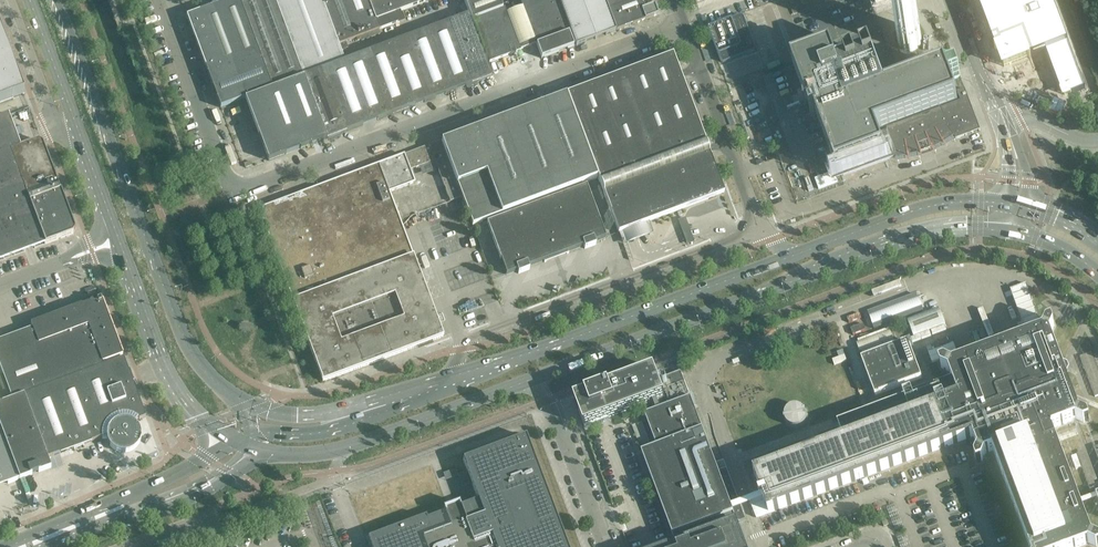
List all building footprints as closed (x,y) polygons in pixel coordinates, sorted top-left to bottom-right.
[(221,107),(245,98),(272,88),(240,0),(231,0),(187,17),(221,107)] [(272,88),(302,77),(274,0),(240,0),(272,88)] [(302,77),(303,77),(323,69),(345,61),(341,51),(322,0),(274,0),(302,77)] [(341,51),(347,48),(345,42),(379,29),(376,20),(369,0),(322,0),(341,51)] [(376,20),(400,11),(429,0),(369,0),(376,20)] [(472,20),(473,20),(503,9),(500,0),(464,0),(472,20)] [(521,2),(522,7),(536,44),(541,58),(574,46),(557,0),(526,0),(521,2)] [(570,28),(576,45),(616,30),(605,0),(559,0),(570,28)] [(609,9),(635,0),(606,0),(609,9)] [(609,9),(616,29),(617,29),(617,30),(658,15),(655,6),(654,4),(649,6),(648,4),(645,5),(644,0),(635,0),(609,9)] [(877,9),(902,0),(874,0),(877,9)] [(995,48),(998,49),(1004,66),(1028,57),(1031,59),(1031,58),(1046,52),(1060,89),(1060,90),(1063,90),(1064,95),(1069,93),(1071,95),(1071,94),(1085,89),(1052,0),(977,0),(995,48)] [(473,20),(489,62),(521,51),(520,50),(536,44),(522,7),(507,13),(505,8),(503,9),(473,20)] [(403,18),(400,11),(376,20),(379,29),(398,22),(398,20),(403,18)] [(469,15),(448,23),(471,85),(492,77),(469,15)] [(756,47),(745,17),(744,17),(744,16),(743,16),(743,15),(742,15),(741,15),(740,15),(711,26),(710,27),(709,27),(709,28),(708,29),(708,30),(708,31),(720,61),(721,62),(722,63),(723,63),(724,63),(754,52),(754,51),(755,51),(756,50),(756,49),(756,48),(756,47)] [(448,23),(427,31),(450,92),(471,85),(448,23)] [(915,29),(908,27),(902,30),(899,34),(897,38),(897,40),(898,43),(899,46),(902,49),(905,51),(908,51),(911,51),(914,50),(916,49),(918,47),(920,45),(921,42),(921,38),(919,33),(918,31),(915,29)] [(0,28),(0,104),(25,95),(0,28)] [(427,31),(398,42),(421,104),(450,92),(427,31)] [(398,42),(365,54),(388,116),(421,104),(398,42)] [(840,48),(832,51),(794,64),(807,100),(812,98),(819,117),(846,107),(837,86),(843,84),(838,71),(849,67),(844,56),(840,48)] [(345,61),(323,69),(347,131),(388,116),(365,54),(345,61)] [(672,55),(567,95),(618,233),(619,233),(623,244),(638,239),(653,233),(649,221),(704,201),(716,196),(724,193),(714,168),(672,55)] [(856,64),(849,67),(838,71),(843,84),(837,86),(846,107),(886,93),(873,58),(865,61),(864,58),(854,61),(856,64)] [(959,77),(957,68),(946,72),(945,70),(886,93),(846,107),(819,117),(839,169),(882,152),(873,129),(956,98),(949,81),(959,77)] [(323,69),(303,77),(327,139),(347,131),(323,69)] [(302,77),(272,88),(245,98),(268,161),(323,140),(327,139),(303,77),(302,77)] [(960,101),(887,129),(894,148),(895,148),(896,159),(902,158),(909,157),(917,155),(927,151),(936,147),(945,143),(954,137),(956,140),(980,131),(965,89),(957,92),(960,101)] [(566,95),(442,142),(473,225),(597,178),(566,95)] [(758,96),(747,100),(749,107),(761,103),(758,96)] [(45,244),(73,234),(73,233),(75,229),(43,142),(42,142),(38,140),(21,146),(9,114),(0,118),(0,261),(45,244)] [(441,141),(405,155),(410,170),(435,160),(451,201),(462,197),(441,141)] [(405,155),(258,209),(293,301),(412,256),(389,193),(415,183),(410,170),(405,155)] [(833,171),(814,178),(818,188),(818,189),(837,182),(833,171)] [(545,262),(546,261),(569,253),(568,251),(584,246),(585,249),(596,244),(595,242),(606,237),(587,186),(487,223),(506,275),(518,270),(519,273),(530,269),(529,266),(544,261),(545,262)] [(685,218),(677,220),(687,245),(694,242),(685,218)] [(412,256),(293,301),(323,381),(443,336),(412,256)] [(1021,288),(1013,291),(1016,298),(1027,327),(1040,322),(1026,286),(1021,288)] [(894,307),(899,321),(930,309),(925,296),(894,307)] [(101,298),(31,324),(33,328),(39,345),(89,326),(104,366),(124,358),(101,298)] [(939,308),(907,320),(914,337),(946,325),(939,308)] [(849,317),(854,332),(866,327),(861,313),(849,317)] [(993,450),(1052,428),(1076,419),(1084,422),(1090,420),(1088,415),(1080,411),(1079,411),(1069,384),(1070,384),(1065,371),(1067,370),(1069,366),(1067,362),(1063,360),(1061,361),(1051,333),(1054,326),(1052,320),(1046,322),(1043,330),(953,364),(945,360),(939,362),(941,368),(949,372),(952,380),(973,436),(978,449),(975,457),(977,462),(982,460),(986,453),(993,450)] [(0,340),(0,366),(12,399),(24,395),(104,366),(89,326),(39,345),(33,328),(0,340)] [(860,352),(862,351),(863,353),(894,342),(889,328),(858,340),(859,342),(856,343),(860,352)] [(908,342),(862,359),(875,395),(922,378),(908,342)] [(954,343),(928,352),(932,362),(957,353),(954,343)] [(1085,353),(1092,351),(1089,343),(1082,345),(1085,353)] [(1095,397),(1097,396),(1097,369),(1092,352),(1080,357),(1095,397)] [(104,366),(24,395),(48,457),(102,437),(103,443),(109,441),(112,447),(115,450),(119,452),(124,452),(129,452),(133,450),(137,447),(139,444),(140,440),(141,437),(141,433),(140,430),(138,427),(137,425),(134,423),(138,419),(139,419),(146,417),(124,358),(104,366)] [(586,394),(575,398),(579,410),(578,410),(585,427),(599,422),(600,423),(601,423),(602,423),(603,422),(604,421),(604,420),(609,418),(609,417),(641,405),(665,396),(659,379),(655,368),(610,385),(586,393),(586,394)] [(681,371),(659,379),(665,396),(641,405),(657,447),(703,429),(681,371)] [(756,517),(805,499),(973,436),(952,380),(838,423),(845,440),(754,474),(763,497),(751,502),(756,517)] [(0,404),(0,426),(20,479),(51,467),(48,457),(24,395),(12,399),(0,404)] [(785,410),(784,414),(784,418),(786,422),(789,425),(793,426),(797,426),(800,425),(803,423),(806,419),(806,415),(805,411),(803,408),(800,405),(796,404),(792,405),(788,407),(785,410)] [(20,479),(0,426),(0,486),(20,479)] [(993,450),(1029,546),(1077,546),(1089,543),(1097,546),(1097,538),(1092,535),(1052,428),(993,450)] [(703,429),(657,447),(642,453),(677,545),(736,523),(736,524),(738,523),(738,522),(739,522),(746,520),(727,469),(719,473),(703,429)] [(547,491),(526,436),(491,449),(474,456),(463,460),(475,492),(477,497),(478,500),(461,506),(460,507),(459,504),(460,503),(459,503),(454,505),(455,505),(448,508),(448,507),(443,509),(443,510),(444,509),(445,513),(444,513),(427,519),(426,516),(421,518),(416,520),(400,526),(368,538),(372,546),(568,546),(547,491)] [(1081,451),(1077,453),(1090,488),(1094,487),(1081,451)] [(677,545),(672,546),(745,546),(736,524),(736,523),(677,545)]
